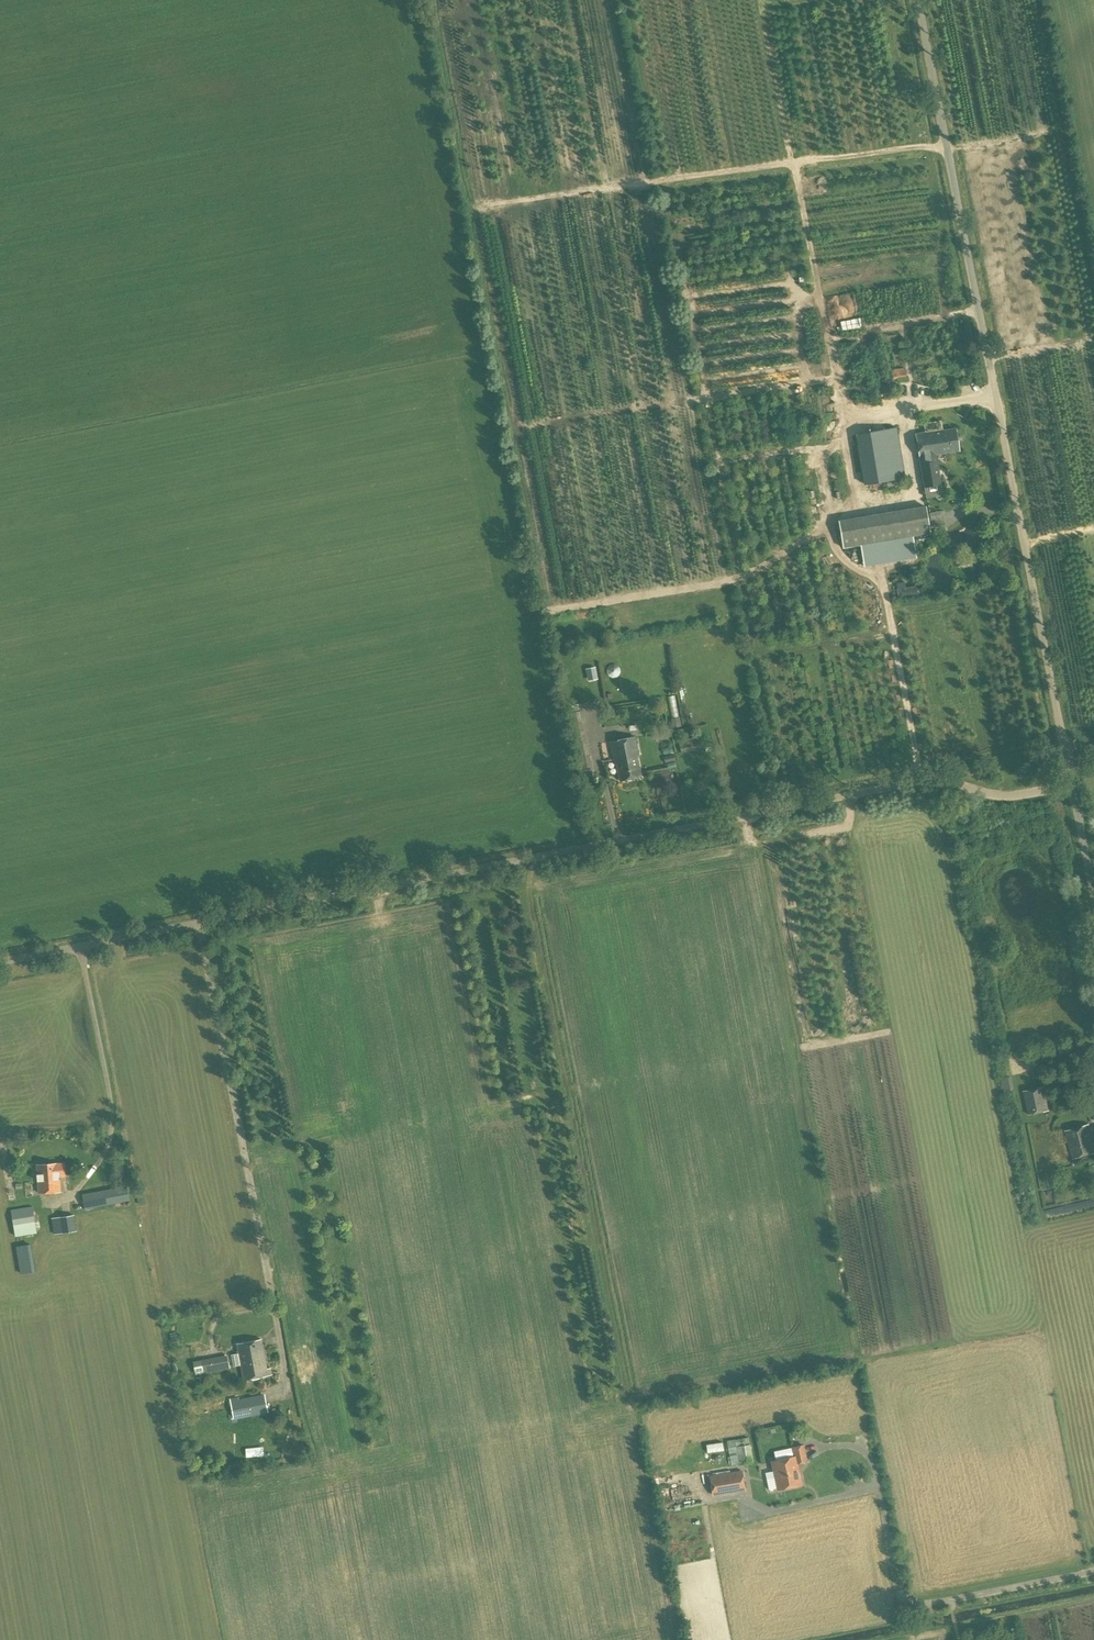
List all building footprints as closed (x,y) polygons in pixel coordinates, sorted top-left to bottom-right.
[(904,368),(892,370),(893,379),(906,377),(904,368)] [(864,485),(905,478),(897,427),(855,434),(864,485)] [(942,431),(916,435),(920,459),(921,465),(920,465),(924,488),(940,485),(938,476),(940,476),(939,471),(938,471),(936,462),(936,463),(935,456),(935,454),(959,451),(955,429),(942,432),(942,431)] [(843,548),(931,533),(926,506),(839,521),(843,548)] [(932,524),(945,522),(944,509),(930,511),(932,524)] [(595,667),(585,669),(588,681),(598,679),(595,667)] [(678,694),(671,695),(673,712),(679,711),(678,694)] [(680,717),(671,719),(673,728),(681,726),(680,717)] [(694,737),(678,740),(680,753),(696,750),(694,737)] [(641,777),(637,757),(638,757),(635,738),(611,742),(615,766),(617,766),(620,781),(641,777)] [(665,763),(675,761),(674,754),(663,757),(665,763)] [(579,778),(592,776),(591,769),(578,772),(579,778)] [(1013,1076),(1003,1078),(1005,1089),(1015,1087),(1013,1076)] [(1028,1114),(1048,1110),(1044,1086),(1023,1090),(1028,1114)] [(1093,1153),(1093,1144),(1089,1125),(1065,1131),(1073,1159),(1093,1153)] [(65,1175),(64,1163),(57,1164),(37,1165),(39,1194),(61,1192),(60,1176),(65,1175)] [(85,1211),(94,1209),(93,1207),(136,1199),(133,1185),(82,1194),(85,1211)] [(15,1237),(37,1233),(32,1206),(11,1210),(15,1237)] [(53,1234),(77,1231),(74,1215),(51,1218),(53,1234)] [(16,1244),(21,1272),(36,1269),(31,1242),(16,1244)] [(250,1358),(264,1356),(261,1340),(238,1344),(242,1366),(251,1365),(250,1358)] [(196,1375),(230,1368),(228,1355),(193,1362),(196,1375)] [(251,1365),(242,1366),(243,1374),(244,1380),(272,1375),(271,1368),(266,1369),(264,1356),(250,1358),(251,1365)] [(268,1412),(265,1394),(231,1400),(231,1401),(228,1402),(229,1407),(232,1406),(233,1414),(231,1415),(232,1422),(237,1421),(237,1418),(268,1412)] [(708,1450),(726,1448),(725,1440),(707,1442),(708,1450)] [(753,1461),(750,1444),(728,1448),(731,1465),(753,1461)] [(777,1489),(801,1484),(796,1463),(806,1461),(803,1445),(793,1447),(795,1456),(771,1461),(777,1489)] [(712,1496),(745,1490),(742,1470),(709,1476),(712,1496)]
